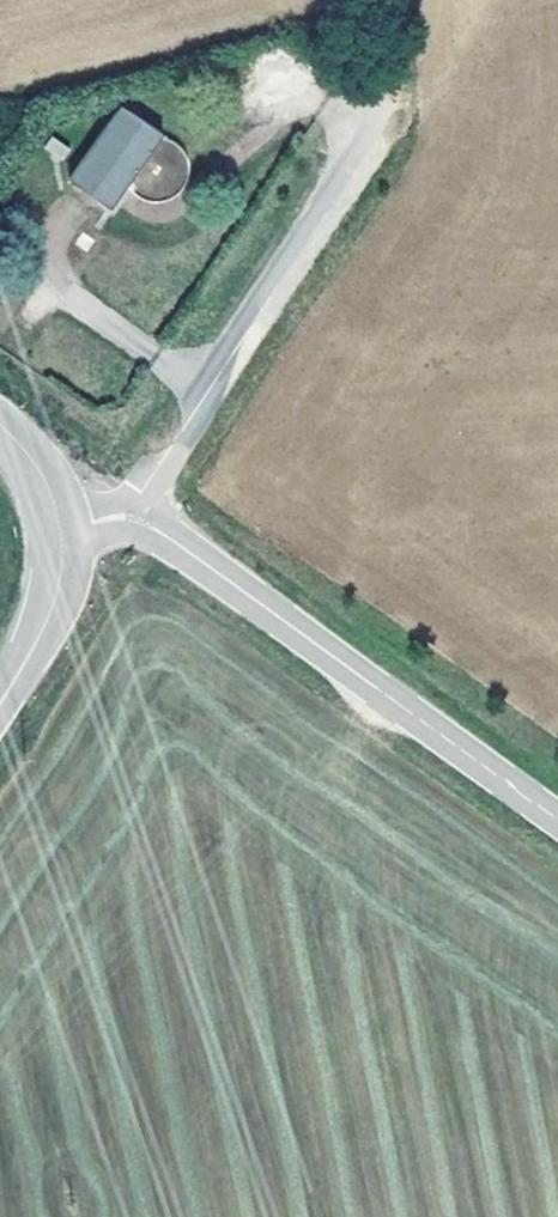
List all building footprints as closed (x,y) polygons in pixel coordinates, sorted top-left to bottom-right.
[(162,131),(120,100),(68,174),(110,205),(127,180),(159,134),(162,131)] [(53,129),(45,142),(64,155),(73,142),(53,129)] [(162,134),(159,134),(127,180),(130,185),(134,189),(139,193),(144,196),(151,198),(157,198),(163,197),(169,196),(175,192),(179,188),(183,183),(186,178),(188,172),(188,166),(188,159),(186,153),(182,148),(178,143),(174,139),(168,136),(162,134)]
